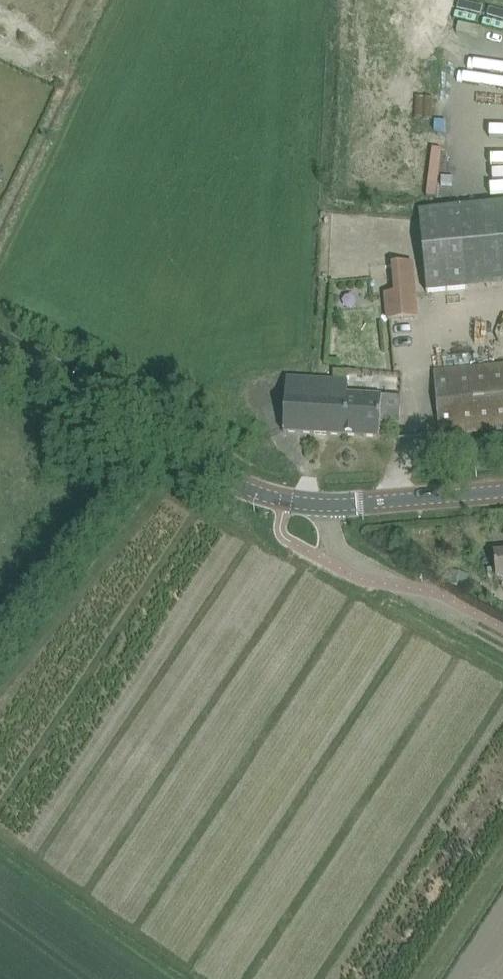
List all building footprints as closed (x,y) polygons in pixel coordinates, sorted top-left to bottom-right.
[(419,212),(427,293),(502,286),(502,204),(419,212)] [(397,293),(387,294),(389,320),(418,318),(412,262),(395,263),(397,293)] [(502,429),(502,365),(434,372),(440,435),(502,429)] [(287,379),(285,412),(284,432),(380,438),(381,423),(400,425),(401,405),(402,397),(348,394),(349,382),(287,379)] [(495,554),(497,577),(502,577),(502,554),(495,554)]
